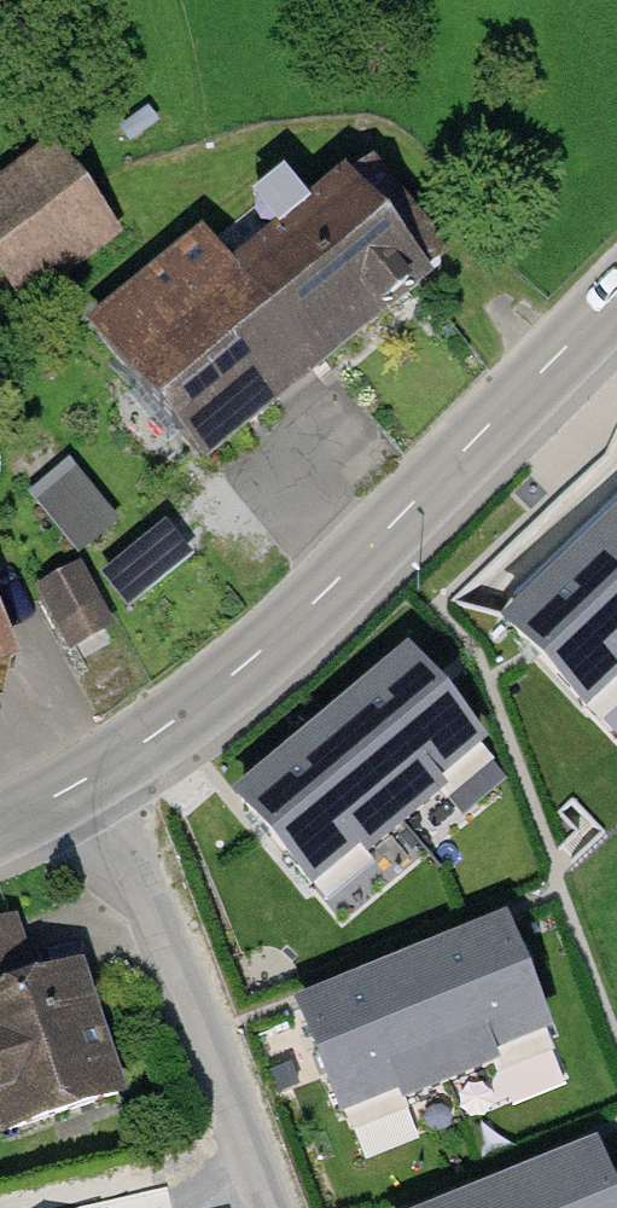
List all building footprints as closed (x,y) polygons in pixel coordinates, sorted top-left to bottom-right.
[(0,199),(0,266),(22,295),(109,230),(55,158),(0,199)] [(209,241),(96,334),(201,460),(295,382),(440,264),(365,173),(312,217),(284,183),(258,204),(284,235),(236,274),(209,241)] [(119,516),(67,456),(26,492),(79,551),(119,516)] [(165,519),(104,571),(132,604),(193,552),(165,519)] [(513,626),(535,650),(587,703),(616,674),(616,527),(513,626)] [(111,620),(77,562),(36,586),(70,644),(111,620)] [(476,742),(406,661),(243,801),(313,882),(357,844),(365,854),(440,791),(431,781),(476,742)] [(0,916),(0,1146),(121,1099),(69,967),(35,980),(23,948),(9,912),(0,916)] [(542,1029),(501,930),(302,1011),(342,1110),(396,1088),(401,1101),(492,1064),(487,1052),(542,1029)] [(594,1155),(459,1207),(615,1207),(594,1155)]
